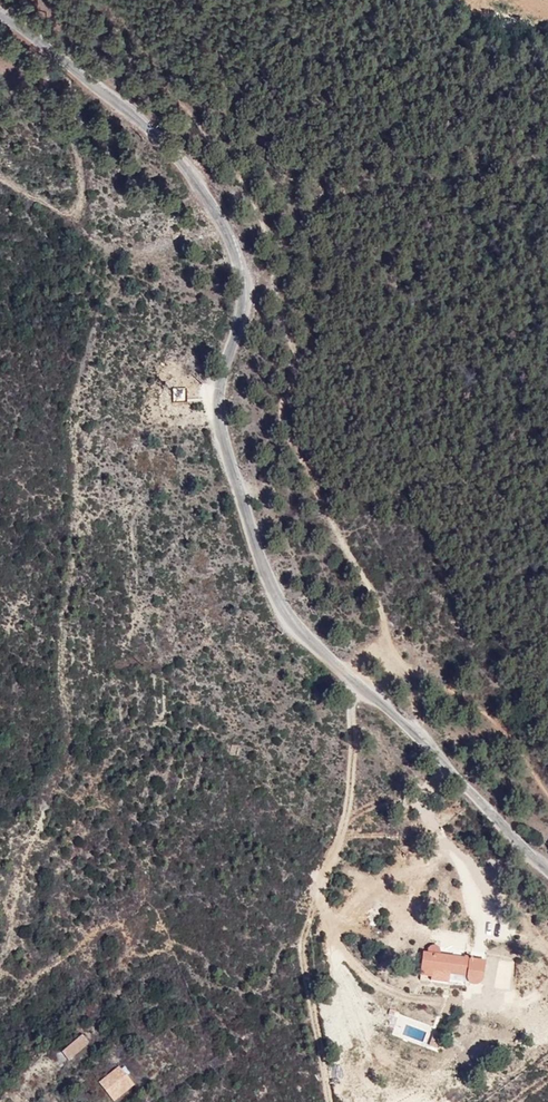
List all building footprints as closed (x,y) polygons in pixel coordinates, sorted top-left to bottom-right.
[(468,976),(480,977),(481,958),(469,958),(468,976)] [(82,1033),(61,1052),(69,1061),(90,1042),(82,1033)] [(437,1048),(443,1038),(434,1033),(428,1043),(437,1048)] [(98,1082),(114,1101),(135,1084),(120,1065),(98,1082)]
